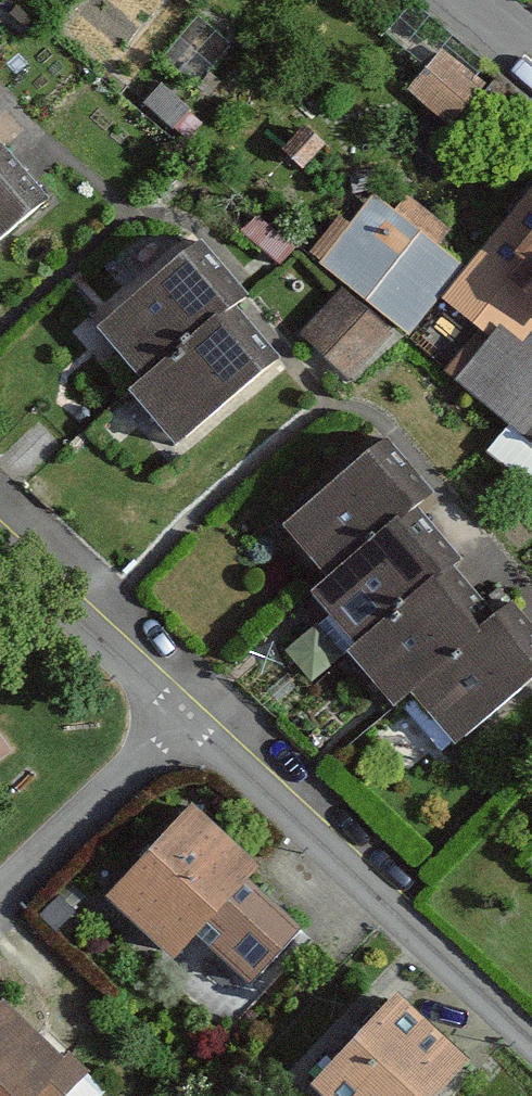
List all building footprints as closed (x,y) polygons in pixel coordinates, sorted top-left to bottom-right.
[(447,43),(414,78),(449,111),(482,76),(447,43)] [(44,197),(0,146),(0,234),(44,197)] [(320,247),(410,324),(471,252),(381,176),(320,247)] [(445,293),(475,319),(511,278),(531,296),(531,193),(445,293)] [(142,379),(232,305),(243,296),(199,242),(98,326),(142,379)] [(338,290),(300,332),(347,375),(386,334),(338,290)] [(173,443),(277,358),(232,305),(142,379),(129,390),(173,443)] [(497,330),(457,379),(531,440),(531,359),(497,330)] [(429,493),(384,440),(282,524),(327,578),(412,508),(429,493)] [(456,560),(412,508),(327,578),(311,592),(354,644),(451,564),(456,560)] [(496,618),(451,564),(354,644),(347,650),(392,704),(408,691),(496,618)] [(496,618),(408,691),(453,744),(531,678),(531,627),(512,604),(496,618)] [(259,865),(193,804),(108,896),(174,956),(209,919),(222,931),(209,945),(250,982),(299,928),(246,880),(259,865)] [(394,994),(311,1083),(326,1095),(429,1095),(464,1059),(394,994)] [(0,1000),(0,1095),(61,1095),(87,1068),(66,1050),(61,1056),(0,1000)]
